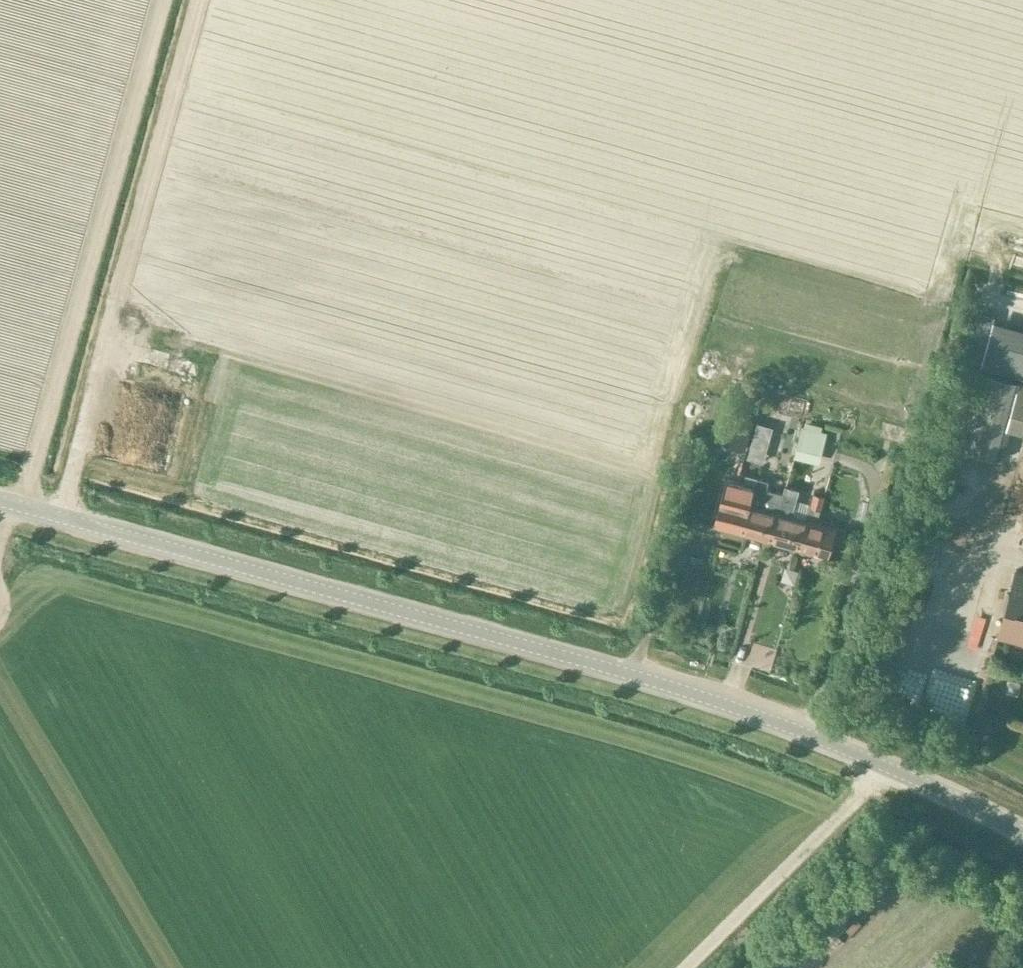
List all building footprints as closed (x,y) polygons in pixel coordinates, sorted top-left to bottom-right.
[(979,366),(1022,378),(1022,329),(991,321),(979,366)] [(954,447),(1013,463),(1021,432),(1022,425),(1022,382),(975,369),(954,447)] [(743,533),(758,478),(757,478),(750,502),(722,494),(714,525),(743,533)] [(784,492),(767,487),(769,481),(758,478),(743,533),(770,540),(784,492)] [(807,518),(806,518),(790,513),(796,488),(786,486),(784,492),(770,540),(798,548),(807,518)] [(807,518),(798,548),(827,556),(831,541),(842,544),(846,530),(835,527),(835,526),(818,521),(824,496),(813,493),(806,518),(807,518)] [(1016,569),(998,636),(1022,643),(1022,571),(1016,569)]
